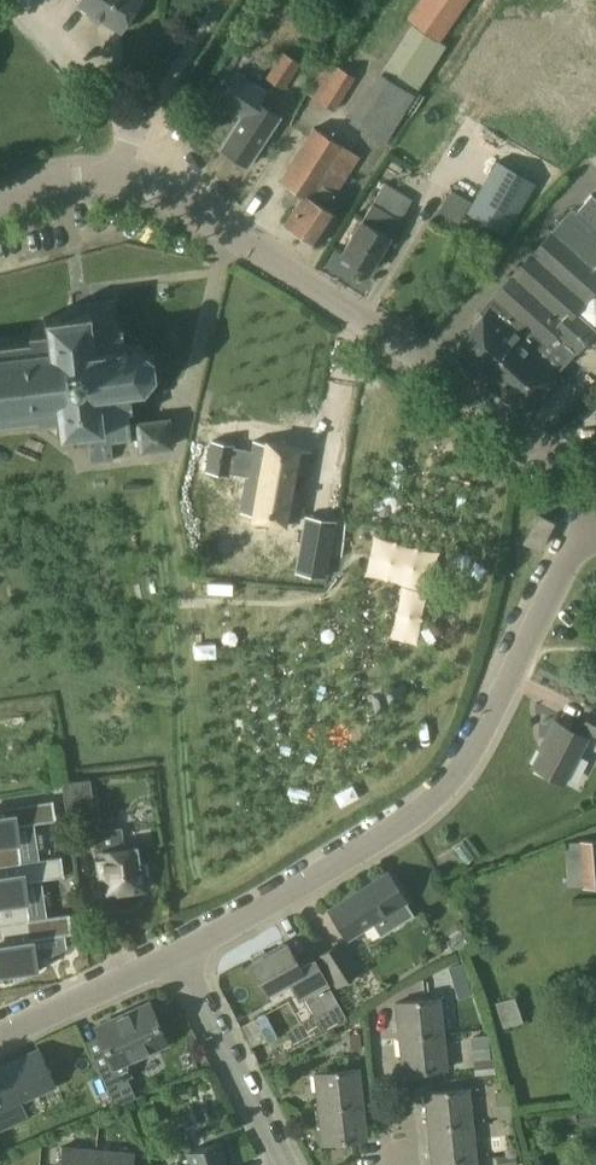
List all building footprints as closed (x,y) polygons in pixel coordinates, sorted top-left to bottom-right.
[(119,32),(140,0),(80,0),(77,5),(119,32)] [(416,26),(439,42),(469,0),(419,0),(405,19),(416,26)] [(416,26),(382,75),(412,93),(443,45),(439,42),(416,26)] [(282,51),(265,78),(281,89),(299,62),(282,51)] [(339,67),(317,100),(316,102),(331,111),(354,77),(339,67)] [(415,95),(412,93),(382,75),(379,72),(348,121),(384,144),(415,95)] [(219,101),(241,116),(220,149),(230,156),(231,162),(239,167),(245,165),(247,166),(279,117),(258,104),(265,92),(237,74),(219,101)] [(280,181),(302,195),(283,224),(318,246),(337,215),(326,208),(358,157),(313,128),(280,181)] [(473,202),(467,212),(506,235),(536,183),(497,160),(473,202)] [(372,203),(341,255),(370,272),(400,220),(411,200),(384,184),(372,204),(372,203)] [(456,345),(525,409),(537,396),(542,401),(547,394),(543,390),(558,374),(535,353),(554,332),(576,353),(595,331),(572,309),(595,284),(595,198),(594,195),(456,345)] [(39,418),(39,423),(57,421),(58,436),(87,432),(90,462),(113,460),(110,442),(139,439),(140,451),(172,447),(169,419),(137,423),(137,424),(129,425),(128,410),(132,410),(129,390),(142,388),(154,374),(152,357),(137,345),(125,346),(122,327),(118,327),(114,300),(75,305),(76,315),(44,319),(46,333),(28,335),(29,340),(0,344),(0,423),(39,418)] [(212,440),(206,474),(227,477),(228,474),(247,477),(242,504),(299,514),(311,451),(254,440),(252,452),(233,449),(233,444),(212,440)] [(554,523),(536,512),(522,542),(539,552),(554,523)] [(308,517),(303,545),(317,548),(312,576),(328,578),(337,521),(308,517)] [(590,710),(581,728),(595,735),(595,714),(590,710)] [(533,766),(564,782),(587,739),(553,721),(545,738),(546,739),(533,766)] [(65,791),(69,814),(95,810),(90,779),(64,783),(65,791)] [(61,857),(61,856),(21,862),(20,853),(18,842),(18,840),(17,833),(17,828),(16,828),(16,826),(21,825),(30,824),(43,822),(47,821),(47,822),(52,821),(56,820),(53,800),(8,806),(0,807),(0,866),(61,857)] [(96,859),(99,876),(97,876),(99,888),(101,888),(99,877),(106,876),(109,894),(144,888),(142,877),(146,876),(144,863),(140,864),(138,847),(124,849),(122,829),(99,832),(103,858),(96,859)] [(474,857),(463,842),(454,849),(466,864),(474,857)] [(569,888),(595,887),(595,843),(567,844),(569,888)] [(69,915),(69,913),(29,919),(28,909),(27,901),(26,898),(26,894),(25,889),(25,887),(24,882),(27,881),(33,881),(38,880),(51,878),(55,878),(60,877),(64,876),(61,857),(0,866),(0,925),(69,915)] [(387,871),(328,910),(347,940),(377,920),(384,931),(379,934),(380,936),(413,915),(405,902),(407,902),(387,871)] [(0,925),(0,943),(0,945),(0,974),(1,973),(1,975),(2,975),(2,974),(13,972),(14,980),(14,982),(15,981),(30,975),(37,972),(37,970),(36,969),(37,969),(36,965),(35,962),(36,962),(35,957),(34,957),(34,956),(34,955),(35,955),(34,950),(33,950),(33,947),(32,942),(33,942),(32,940),(32,939),(37,939),(46,937),(60,935),(60,936),(63,935),(68,935),(68,934),(72,934),(69,915),(0,925)] [(462,932),(457,936),(441,946),(447,955),(468,941),(462,932)] [(340,943),(322,955),(340,984),(359,973),(340,943)] [(300,968),(287,944),(269,954),(265,950),(254,956),(255,961),(251,963),(267,992),(289,980),(299,998),(327,983),(315,961),(300,968)] [(452,978),(466,973),(462,963),(448,967),(452,978)] [(496,1003),(505,1028),(523,1022),(515,996),(496,1003)] [(443,1034),(440,998),(395,1003),(395,1004),(400,1004),(402,1020),(397,1020),(399,1039),(404,1039),(443,1034)] [(96,1027),(100,1035),(113,1063),(98,1070),(115,1108),(142,1095),(141,1094),(136,1097),(128,1078),(133,1076),(126,1061),(167,1042),(149,1003),(96,1027)] [(346,1034),(349,1049),(365,1046),(362,1031),(346,1034)] [(443,1034),(404,1039),(405,1055),(401,1055),(403,1074),(447,1069),(443,1034)] [(473,1038),(475,1059),(490,1058),(488,1036),(473,1038)] [(22,1121),(14,1103),(54,1085),(39,1051),(0,1069),(0,1131),(22,1121)] [(363,1105),(359,1069),(315,1074),(315,1075),(319,1075),(321,1091),(317,1091),(319,1110),(323,1109),(363,1105)] [(472,1125),(468,1089),(425,1093),(425,1095),(429,1094),(431,1110),(427,1111),(429,1129),(433,1129),(472,1125)] [(363,1105),(323,1109),(325,1125),(321,1126),(323,1144),(366,1139),(363,1105)] [(580,1114),(581,1126),(595,1124),(595,1112),(580,1114)] [(472,1125),(433,1129),(435,1145),(430,1145),(432,1164),(437,1163),(476,1159),(472,1125)] [(187,1152),(191,1164),(225,1164),(218,1142),(187,1152)] [(98,1150),(62,1146),(60,1164),(96,1164),(98,1150)] [(133,1153),(98,1150),(96,1164),(132,1164),(133,1153)] [(503,1155),(504,1164),(517,1164),(516,1154),(503,1155)]
